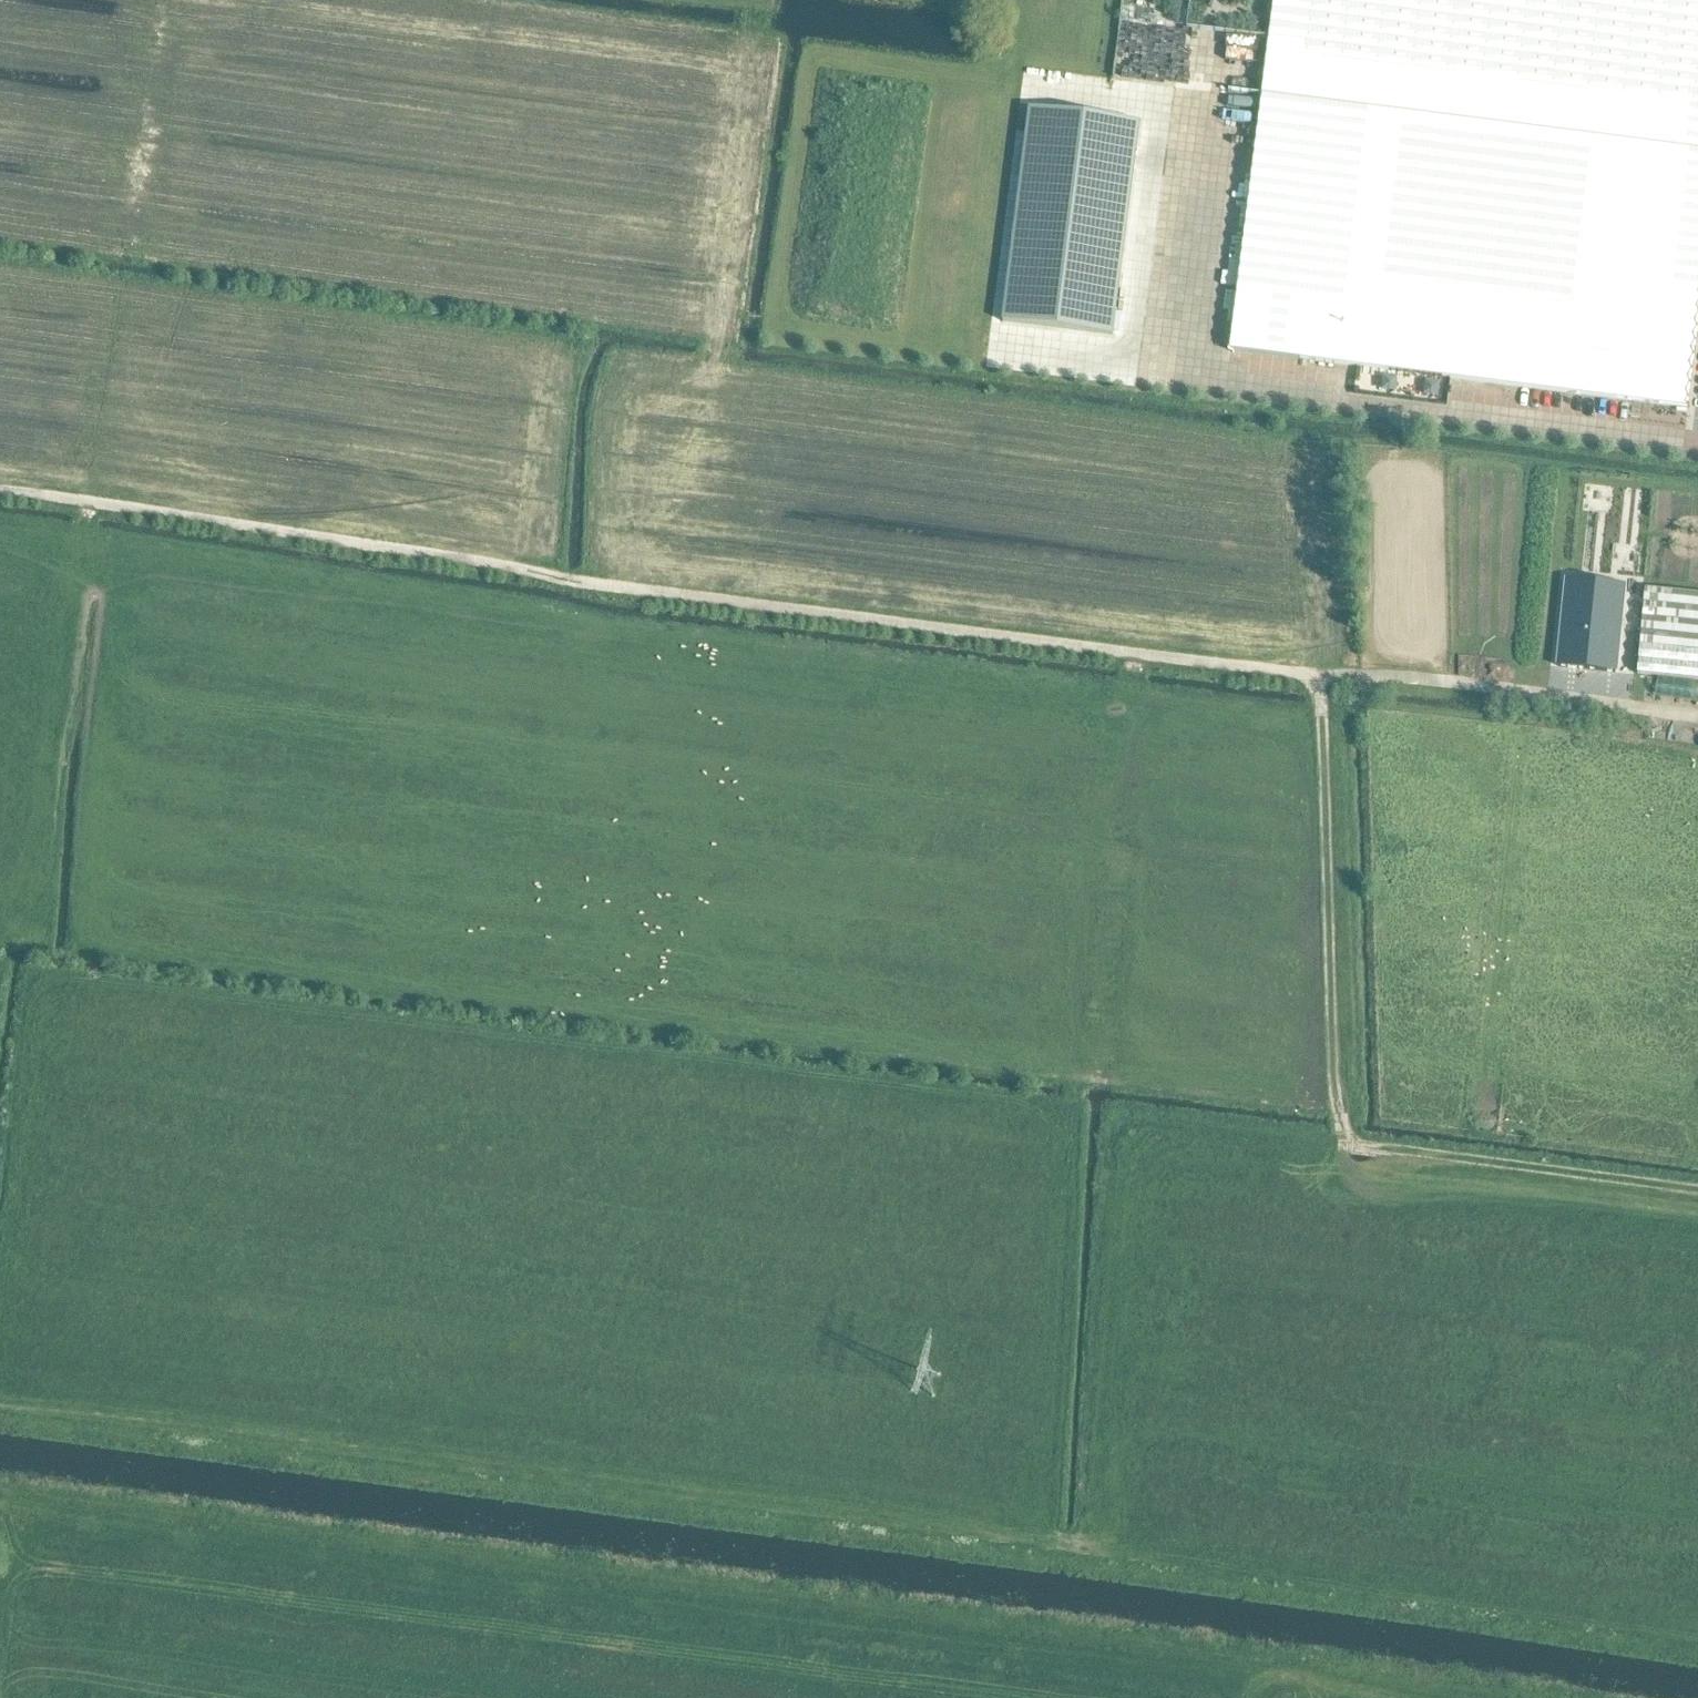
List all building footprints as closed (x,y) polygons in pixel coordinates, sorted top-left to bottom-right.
[(1233,351),(1459,380),(1689,410),(1697,339),(1697,0),(1278,0),(1233,351)] [(1140,123),(1030,110),(1003,324),(1113,337),(1140,123)] [(1625,586),(1567,581),(1558,668),(1616,674),(1625,586)] [(1645,590),(1637,676),(1697,681),(1697,595),(1645,590)]
